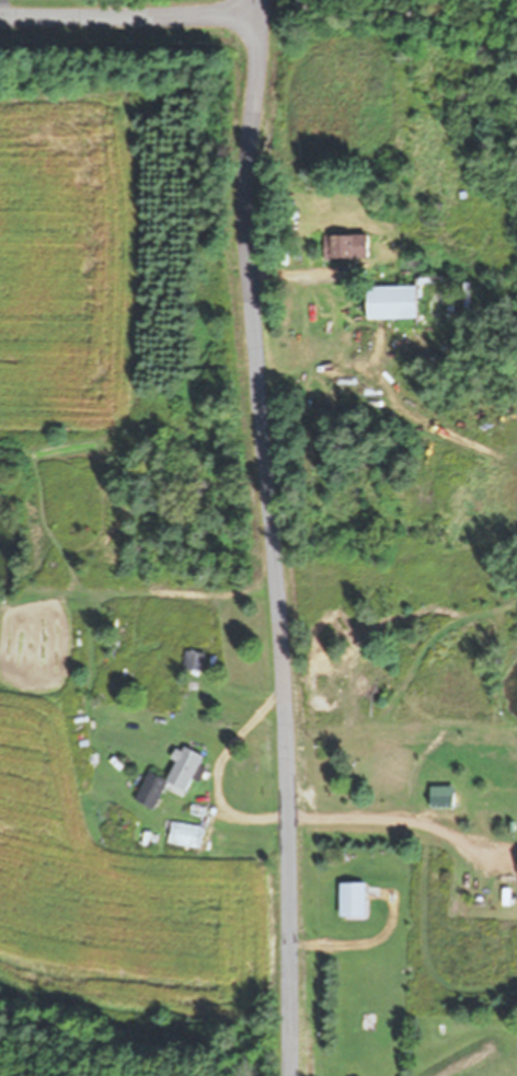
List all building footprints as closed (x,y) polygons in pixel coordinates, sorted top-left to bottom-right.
[(326,259),(373,259),(373,235),(326,235),(326,259)] [(420,286),(372,286),(372,318),(420,318),(420,326),(457,326),(457,278),(420,278),(420,286)] [(206,671),(208,652),(186,650),(185,669),(206,671)] [(170,780),(148,771),(136,799),(158,808),(168,784),(189,793),(206,753),(185,744),(170,780)] [(431,807),(459,807),(459,787),(431,787),(431,807)] [(205,826),(167,820),(164,842),(202,849),(205,826)] [(367,917),(367,883),(342,883),(342,917),(367,917)]
